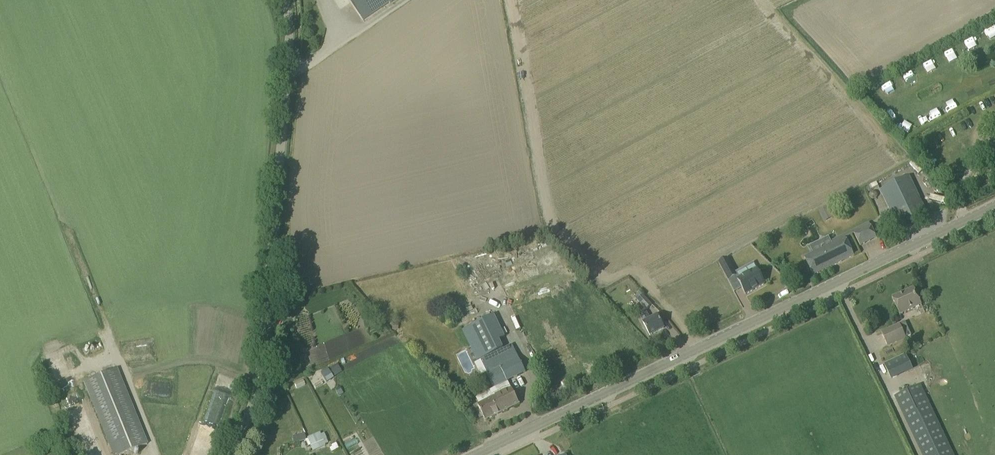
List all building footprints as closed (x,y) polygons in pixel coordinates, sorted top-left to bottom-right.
[(362,21),(389,3),(389,4),(395,0),(348,0),(362,21)] [(915,226),(912,220),(927,213),(909,176),(880,190),(900,233),(915,226)] [(819,209),(823,220),(831,217),(828,206),(819,209)] [(852,233),(859,246),(876,238),(870,225),(852,233)] [(805,256),(810,266),(814,275),(854,256),(844,237),(805,256)] [(736,276),(727,259),(718,263),(728,281),(736,276)] [(475,263),(471,267),(481,275),(484,271),(475,263)] [(766,281),(762,274),(760,275),(757,269),(737,280),(745,295),(765,284),(764,282),(766,281)] [(892,298),(896,307),(899,315),(921,305),(914,288),(892,298)] [(651,304),(642,295),(636,301),(645,310),(651,304)] [(642,322),(641,322),(644,328),(645,327),(650,336),(664,328),(656,315),(649,318),(646,312),(639,316),(642,322)] [(487,375),(486,375),(492,388),(525,372),(511,344),(486,357),(482,348),(504,337),(493,314),(461,330),(476,362),(480,360),(487,375)] [(906,337),(911,335),(905,321),(900,324),(906,337)] [(880,332),(887,347),(905,339),(898,324),(880,332)] [(368,347),(359,351),(362,359),(371,355),(368,347)] [(906,355),(885,365),(891,379),(912,369),(906,355)] [(336,363),(329,368),(334,376),(341,371),(336,363)] [(112,454),(120,454),(147,444),(116,368),(82,382),(112,454)] [(327,368),(320,372),(326,382),(333,377),(327,368)] [(294,384),(296,389),(305,386),(303,380),(294,384)] [(921,454),(953,454),(920,384),(893,397),(921,454)] [(191,454),(196,454),(205,454),(225,391),(213,387),(191,454)] [(477,404),(485,420),(519,404),(511,388),(477,404)] [(370,432),(361,434),(365,448),(373,446),(370,432)] [(291,437),(293,443),(305,440),(303,433),(291,437)] [(306,438),(312,451),(325,446),(319,433),(306,438)]
